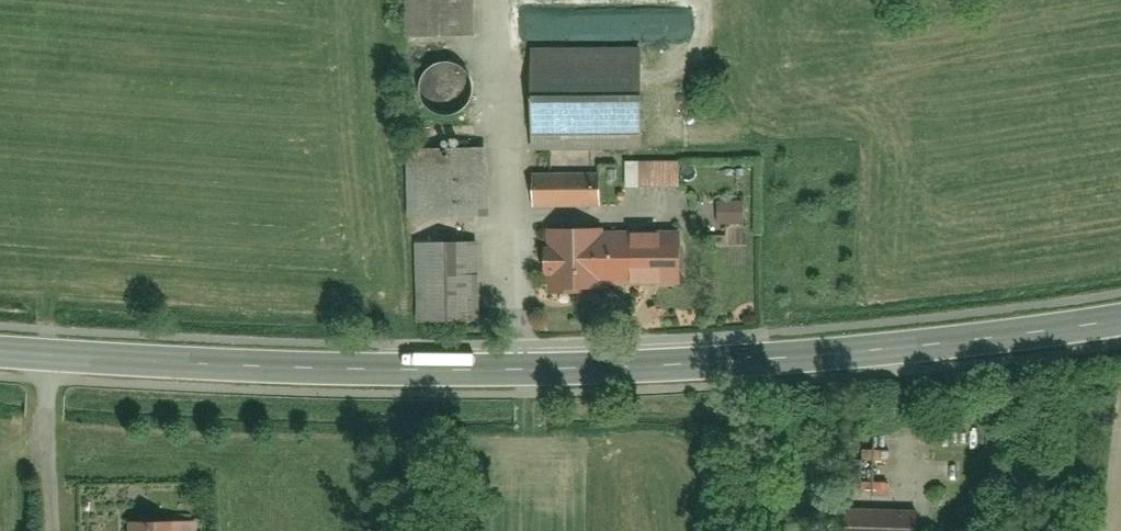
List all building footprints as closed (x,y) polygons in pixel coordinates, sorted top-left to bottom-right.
[(409,37),(479,35),(478,0),(408,0),(409,37)] [(537,53),(538,147),(655,146),(653,52),(537,53)] [(417,81),(418,103),(427,117),(446,126),(468,122),(482,110),(487,90),(482,73),(466,59),(447,56),(429,63),(417,81)] [(412,154),(414,222),(495,219),(493,151),(412,154)] [(538,173),(537,207),(608,208),(608,174),(538,173)] [(550,236),(553,299),(688,294),(686,231),(550,236)] [(414,245),(417,325),(490,323),(487,243),(414,245)] [(918,454),(918,478),(1011,477),(1010,423),(968,424),(968,454),(918,454)] [(844,443),(845,471),(875,470),(874,442),(844,443)] [(908,499),(833,500),(834,530),(909,530),(908,499)] [(132,530),(199,530),(199,519),(132,519),(132,530)]
